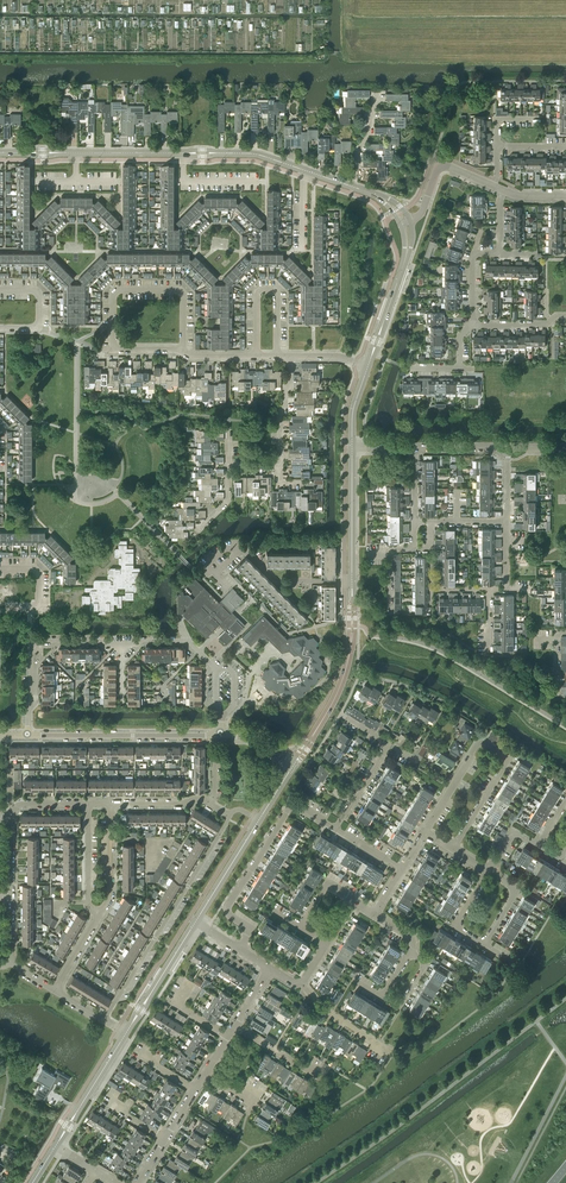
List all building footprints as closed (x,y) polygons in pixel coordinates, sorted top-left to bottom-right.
[(508,100),(508,84),(505,84),(505,89),(498,89),(498,99),(501,99),(501,100),(508,100)] [(534,84),(534,100),(541,100),(541,99),(544,99),(544,89),(537,89),(537,84),(534,84)] [(560,98),(565,98),(565,88),(558,88),(558,98),(560,98)] [(345,97),(345,107),(356,106),(355,96),(369,96),(369,90),(347,90),(347,97),(345,97)] [(400,100),(400,110),(402,110),(411,110),(411,99),(408,99),(408,93),(386,93),(386,100),(400,100)] [(61,97),(61,112),(67,112),(71,115),(71,121),(71,131),(77,132),(78,119),(78,101),(71,101),(68,97),(61,97)] [(78,101),(78,119),(85,119),(85,114),(88,114),(88,131),(94,132),(94,112),(94,104),(88,104),(88,101),(78,101)] [(111,115),(111,104),(105,104),(105,101),(94,101),(94,104),(94,112),(104,112),(104,131),(111,132),(111,115)] [(127,135),(127,113),(127,104),(122,104),(122,101),(111,101),(111,104),(111,115),(117,115),(117,112),(121,112),(121,135),(127,135)] [(234,112),(234,104),(234,102),(224,102),(224,104),(218,104),(218,132),(224,132),(224,112),(234,112)] [(234,104),(234,112),(234,132),(241,132),(241,112),(251,112),(251,104),(251,102),(241,102),(241,104),(234,104)] [(251,104),(251,112),(251,132),(257,132),(257,112),(268,112),(268,104),(268,102),(257,102),(257,104),(251,104)] [(268,104),(268,112),(268,132),(274,132),(274,112),(285,112),(285,102),(274,102),(274,104),(268,104)] [(363,106),(356,106),(345,107),(342,107),(342,113),(340,113),(340,124),(351,124),(350,113),(363,113),(363,106)] [(394,117),(394,127),(397,126),(405,126),(405,116),(402,116),(402,110),(400,110),(380,110),(380,117),(394,117)] [(127,113),(127,135),(134,135),(134,121),(144,121),(144,113),(144,111),(133,111),(133,113),(127,113)] [(144,113),(144,121),(144,135),(150,135),(150,121),(161,121),(161,113),(161,111),(150,111),(150,113),(144,113)] [(161,113),(161,121),(161,135),(167,135),(167,121),(178,121),(177,111),(167,111),(167,113),(161,113)] [(4,116),(4,124),(4,138),(10,138),(10,124),(21,124),(21,113),(10,113),(10,116),(4,116)] [(301,146),(301,134),(301,132),(301,120),(290,120),(290,126),(284,126),(284,148),(291,147),(291,146),(301,146)] [(388,133),(388,143),(391,143),(399,143),(399,133),(397,133),(397,126),(394,127),(374,127),(374,133),(388,133)] [(317,140),(318,138),(318,129),(307,129),(307,132),(301,132),(301,134),(301,146),(301,153),(308,153),(308,140),(317,140)] [(318,138),(317,140),(318,159),(324,159),(324,152),(324,145),(334,145),(335,143),(335,135),(324,135),(324,138),(318,138)] [(335,143),(334,145),(334,165),(341,165),(341,151),(351,151),(351,141),(341,140),(341,143),(335,143)] [(383,150),(383,160),(385,160),(393,160),(393,149),(391,149),(391,143),(388,143),(369,143),(369,150),(383,150)] [(385,166),(385,160),(383,160),(363,160),(363,166),(377,166),(377,177),(387,177),(387,166),(385,166)] [(24,163),(17,166),(17,171),(29,171),(29,164),(25,164),(24,163)] [(125,164),(123,164),(123,171),(125,171),(136,171),(136,166),(128,163),(128,164),(125,164)] [(168,163),(160,166),(160,171),(171,171),(173,171),(173,164),(171,164),(169,164),(168,163)] [(269,190),(267,190),(267,197),(269,197),(279,196),(279,192),(272,189),(272,190),(269,190)] [(471,206),(487,206),(487,202),(484,202),(484,195),(472,195),(471,206)] [(54,199),(50,204),(51,205),(59,213),(62,210),(59,202),(58,203),(56,201),(54,199)] [(93,202),(90,210),(93,213),(101,205),(103,204),(98,199),(96,201),(94,203),(93,202)] [(198,199),(193,204),(203,213),(206,210),(203,202),(202,203),(198,199)] [(237,202),(234,210),(237,213),(247,204),(242,199),(238,203),(237,202)] [(50,204),(45,208),(47,210),(54,217),(59,213),(51,205),(50,204)] [(101,205),(93,213),(98,217),(106,210),(107,208),(103,204),(101,205)] [(193,204),(189,208),(198,217),(203,213),(193,204)] [(247,204),(237,213),(242,217),(251,209),(247,204)] [(487,206),(471,206),(471,217),(484,217),(484,210),(487,210),(487,206)] [(45,208),(41,213),(42,214),(50,222),(54,217),(47,210),(45,208)] [(106,210),(98,217),(102,222),(110,214),(112,213),(107,208),(106,210)] [(189,208),(185,213),(194,222),(198,217),(189,208)] [(251,209),(242,217),(246,222),(256,213),(251,209)] [(41,213),(36,217),(38,219),(45,226),(50,222),(42,214),(41,213)] [(110,214),(102,222),(107,226),(114,219),(116,217),(112,213),(110,214)] [(185,213),(180,217),(189,226),(194,222),(185,213)] [(256,213),(246,222),(251,226),(260,217),(256,213)] [(316,215),(314,215),(314,221),(327,221),(327,216),(319,213),(318,215),(316,215)] [(456,227),(471,232),(472,228),(470,227),(472,221),(460,216),(456,227)] [(36,217),(31,222),(33,223),(35,225),(34,226),(42,230),(45,226),(38,219),(36,217)] [(114,219),(107,226),(110,230),(118,226),(117,225),(119,223),(121,222),(116,217),(114,219)] [(180,217),(175,222),(179,225),(178,226),(186,230),(189,226),(180,217)] [(260,217),(251,226),(254,229),(262,227),(261,225),(265,222),(260,217)] [(456,227),(453,237),(465,241),(467,235),(470,236),(471,232),(456,227)] [(453,237),(449,247),(464,252),(465,248),(463,247),(465,241),(453,237)] [(549,245),(549,252),(551,252),(555,252),(555,255),(565,255),(565,252),(565,248),(562,248),(562,245),(549,245)] [(464,252),(449,247),(446,257),(458,262),(460,255),(463,256),(464,252)] [(45,253),(38,253),(38,266),(43,266),(46,258),(45,258),(45,253)] [(46,258),(43,266),(46,269),(56,260),(51,255),(48,259),(46,258)] [(101,255),(96,260),(105,269),(109,266),(106,258),(104,259),(101,255)] [(190,258),(187,266),(190,269),(200,260),(195,255),(192,259),(190,258)] [(245,255),(240,260),(249,269),(253,266),(250,258),(248,259),(245,255)] [(284,259),(281,266),(284,269),(292,262),(293,260),(288,256),(287,257),(285,259),(284,259)] [(56,260),(46,269),(51,273),(60,264),(56,260)] [(96,260),(92,264),(101,274),(105,269),(96,260)] [(200,260),(190,269),(195,274),(204,265),(200,260)] [(240,260),(236,264),(245,274),(249,269),(240,260)] [(292,262),(284,269),(288,274),(296,266),(297,265),(293,260),(292,262)] [(60,264),(51,273),(55,278),(65,269),(60,264)] [(92,264),(87,269),(97,278),(101,274),(92,264)] [(236,264),(231,269),(240,278),(245,274),(236,264)] [(204,265),(195,274),(199,278),(209,269),(204,265)] [(296,266),(288,274),(293,278),(301,271),(302,269),(297,265),(296,266)] [(445,276),(460,276),(460,272),(458,272),(458,265),(445,265),(445,276)] [(65,269),(55,278),(60,282),(69,273),(65,269)] [(87,269),(83,273),(92,282),(97,278),(87,269)] [(209,269),(199,278),(204,283),(213,273),(209,269)] [(231,269),(227,273),(236,282),(240,278),(231,269)] [(301,271),(293,278),(297,283),(305,275),(307,274),(302,269),(301,271)] [(69,273),(60,282),(63,286),(71,282),(70,281),(74,278),(69,273)] [(83,273),(78,278),(82,281),(81,283),(89,286),(92,282),(83,273)] [(213,273),(204,283),(207,286),(215,283),(214,282),(218,278),(213,273)] [(227,273),(222,278),(224,280),(226,282),(225,283),(233,286),(236,282),(227,273)] [(305,275),(297,283),(301,286),(308,283),(308,282),(311,278),(307,274),(305,275)] [(445,276),(445,287),(458,287),(458,280),(460,280),(460,276),(445,276)] [(445,287),(445,297),(460,298),(460,293),(458,293),(458,287),(445,287)] [(460,298),(445,297),(445,308),(458,308),(458,301),(460,301),(460,298)] [(501,309),(484,309),(484,313),(488,313),(488,316),(497,316),(497,319),(501,319),(501,309)] [(431,323),(446,323),(446,319),(444,319),(444,312),(431,312),(431,323)] [(63,320),(60,321),(60,324),(70,324),(70,323),(71,322),(74,322),(76,322),(76,316),(74,316),(63,315),(63,320)] [(89,316),(76,316),(76,322),(81,322),(81,324),(89,320),(89,316)] [(327,316),(314,316),(313,322),(316,322),(318,322),(319,324),(327,321),(327,316)] [(431,323),(431,333),(444,333),(444,327),(446,327),(446,323),(431,323)] [(431,333),(431,344),(446,344),(446,340),(444,340),(444,333),(431,333)] [(218,341),(207,341),(207,346),(215,349),(215,347),(218,347),(220,347),(220,341),(218,341)] [(233,341),(220,341),(220,347),(225,348),(225,349),(233,346),(233,341)] [(41,344),(32,344),(32,352),(41,352),(41,344)] [(446,344),(431,344),(431,355),(444,355),(444,348),(446,348),(446,344)] [(100,379),(100,372),(100,367),(105,367),(105,360),(94,360),(94,366),(84,366),(84,386),(94,386),(94,382),(95,379),(100,379)] [(108,372),(106,372),(106,385),(112,385),(112,388),(119,388),(119,382),(118,379),(113,379),(113,373),(113,367),(116,368),(116,360),(109,360),(109,367),(108,367),(108,372)] [(119,382),(125,382),(125,366),(119,366),(119,373),(113,373),(113,379),(118,379),(119,382)] [(125,382),(130,382),(130,379),(136,379),(136,373),(131,373),(131,366),(125,366),(125,382)] [(154,382),(160,382),(160,366),(154,366),(154,373),(148,373),(148,379),(154,379),(154,382)] [(160,382),(166,382),(166,379),(172,379),(172,373),(166,373),(166,366),(160,366),(160,382)] [(299,379),(319,379),(319,373),(316,373),(316,367),(301,367),(301,371),(302,371),(302,375),(299,375),(299,379)] [(244,389),(244,368),(240,368),(240,372),(236,372),(236,370),(232,370),(232,386),(238,386),(238,389),(244,389)] [(244,368),(244,389),(251,389),(251,386),(256,386),(256,371),(253,371),(253,372),(248,372),(248,368),(244,368)] [(269,388),(269,368),(265,368),(265,372),(260,372),(260,371),(256,371),(256,386),(262,386),(262,388),(269,388)] [(269,368),(269,388),(275,388),(275,386),(281,386),(281,370),(277,371),(277,372),(272,372),(272,368),(269,368)] [(106,372),(100,372),(100,379),(95,379),(94,382),(94,386),(94,388),(101,388),(101,385),(106,385),(106,372)] [(142,385),(142,372),(136,372),(136,373),(136,379),(130,379),(130,382),(130,388),(136,388),(136,385),(142,385)] [(142,372),(142,385),(148,385),(148,388),(154,388),(154,382),(154,379),(148,379),(148,373),(148,372),(142,372)] [(178,385),(178,372),(172,372),(172,373),(172,379),(166,379),(166,382),(166,388),(172,388),(172,385),(178,385)] [(178,372),(178,385),(178,388),(184,388),(184,385),(190,385),(190,379),(184,379),(184,372),(178,372)] [(402,393),(413,393),(413,380),(413,377),(409,377),(409,380),(402,380),(402,393)] [(413,393),(424,393),(424,377),(420,377),(420,380),(413,380),(413,393)] [(424,393),(435,393),(435,380),(428,380),(428,377),(424,377),(424,393)] [(467,378),(467,393),(480,393),(481,384),(478,384),(478,380),(471,380),(471,377),(467,378)] [(196,391),(196,378),(190,378),(190,379),(190,385),(184,385),(184,388),(184,394),(190,394),(190,391),(196,391)] [(196,378),(196,391),(196,394),(202,394),(202,391),(208,391),(208,385),(202,385),(202,378),(196,378)] [(435,393),(445,393),(445,378),(441,378),(441,380),(435,380),(435,393)] [(445,393),(456,393),(456,380),(450,380),(450,378),(445,378),(445,393)] [(456,393),(467,393),(467,378),(463,378),(463,380),(456,380),(456,393)] [(319,379),(299,379),(299,383),(302,383),(302,387),(301,387),(301,391),(312,391),(317,391),(317,384),(319,384),(319,379)] [(214,384),(214,397),(220,397),(220,400),(226,400),(226,391),(226,382),(218,382),(218,384),(214,384)] [(214,397),(214,384),(208,384),(208,385),(208,391),(202,391),(202,394),(202,400),(208,400),(208,397),(214,397)] [(294,403),(314,403),(314,397),(312,397),(312,391),(301,391),(296,391),(296,395),(297,395),(297,400),(294,400),(294,403)] [(0,402),(0,406),(2,408),(11,399),(7,395),(5,396),(3,398),(2,397),(0,402)] [(11,399),(2,408),(7,413),(16,404),(11,399)] [(314,403),(294,403),(294,407),(297,407),(297,412),(296,412),(296,415),(307,416),(312,416),(312,410),(314,410),(314,403)] [(16,404),(7,413),(11,417),(20,408),(16,404)] [(20,408),(11,417),(16,422),(25,412),(20,408)] [(25,412),(16,422),(19,425),(26,422),(26,421),(28,419),(29,417),(25,412)] [(289,428),(309,428),(309,421),(307,421),(307,416),(296,415),(291,415),(291,420),(292,420),(292,424),(289,424),(289,428)] [(196,442),(201,442),(204,442),(205,436),(212,436),(216,436),(216,440),(224,440),(224,432),(216,432),(215,432),(214,431),(214,430),(212,430),(199,430),(198,428),(196,428),(196,442)] [(309,428),(289,428),(289,431),(293,432),(293,436),(291,436),(291,440),(307,440),(307,434),(309,434),(309,428)] [(201,442),(201,448),(218,448),(218,442),(211,442),(211,436),(212,436),(205,436),(204,442),(201,442)] [(289,452),(309,452),(310,446),(307,446),(307,440),(291,440),(291,444),(293,444),(293,448),(289,448),(289,452)] [(201,448),(201,453),(204,453),(204,460),(211,460),(211,454),(218,454),(218,448),(201,448)] [(309,452),(289,452),(289,456),(291,456),(291,464),(307,465),(307,458),(309,458),(309,452)] [(199,466),(212,466),(212,460),(211,460),(204,460),(204,453),(201,453),(196,453),(196,460),(199,460),(199,464),(199,466)] [(309,470),(309,464),(307,465),(291,464),(291,468),(293,468),(293,472),(289,472),(289,477),(310,477),(310,470),(309,470)] [(212,466),(199,466),(199,467),(198,471),(196,471),(196,478),(201,478),(205,478),(205,471),(211,471),(212,471),(212,466)] [(201,478),(201,484),(218,484),(218,478),(211,477),(211,471),(205,471),(205,478),(201,478)] [(32,474),(19,473),(19,478),(26,482),(27,480),(30,480),(32,480),(32,474)] [(247,492),(247,476),(243,476),(243,478),(238,478),(238,474),(234,474),(235,494),(241,494),(241,492),(247,492)] [(247,476),(247,492),(252,492),(252,494),(259,494),(259,474),(255,474),(255,478),(250,478),(250,476),(247,476)] [(259,474),(259,494),(265,494),(265,492),(271,492),(271,491),(271,476),(267,476),(267,478),(262,478),(262,474),(259,474)] [(201,484),(201,489),(204,489),(205,496),(211,496),(211,490),(218,490),(218,484),(201,484)] [(271,491),(271,492),(271,495),(271,506),(277,506),(277,508),(283,508),(283,488),(279,488),(279,492),(275,492),(275,491),(271,491)] [(283,488),(283,508),(290,508),(290,506),(295,506),(295,490),(291,490),(291,492),(287,492),(287,488),(283,488)] [(307,508),(307,488),(304,488),(304,492),(300,492),(300,490),(295,490),(295,506),(301,506),(301,508),(307,508)] [(307,488),(307,508),(314,508),(314,506),(322,506),(322,490),(318,490),(318,491),(314,491),(314,488),(307,488)] [(198,501),(200,501),(212,502),(212,496),(211,496),(205,496),(204,489),(201,489),(196,489),(196,494),(198,494),(198,501)] [(200,501),(198,501),(192,501),(185,501),(183,501),(183,507),(187,507),(187,513),(193,513),(193,508),(200,508),(200,501)] [(194,513),(193,513),(187,513),(187,507),(183,507),(178,507),(178,519),(181,519),(182,520),(194,520),(194,513)] [(174,525),(182,525),(182,520),(181,519),(178,519),(169,519),(169,525),(166,525),(166,531),(169,531),(174,531),(174,525)] [(183,529),(194,529),(194,525),(186,525),(182,525),(174,525),(174,531),(169,531),(169,537),(188,537),(188,531),(183,531),(183,529)] [(46,537),(43,544),(46,548),(55,539),(51,534),(49,535),(47,537),(46,537)] [(401,537),(401,534),(390,534),(387,534),(387,536),(388,545),(397,544),(397,541),(409,541),(409,537),(401,537)] [(55,539),(46,548),(50,552),(60,543),(55,539)] [(106,609),(114,609),(114,603),(117,603),(117,607),(121,607),(121,599),(133,599),(133,591),(140,591),(140,567),(134,567),(133,548),(127,548),(127,540),(118,540),(118,548),(116,548),(115,549),(115,550),(115,555),(118,555),(118,562),(119,563),(120,564),(121,564),(121,567),(111,568),(109,569),(110,579),(95,579),(94,581),(94,589),(92,590),(91,590),(90,591),(90,595),(82,595),(82,607),(86,607),(86,603),(90,603),(90,609),(98,609),(98,613),(106,613),(106,609)] [(60,543),(50,552),(55,557),(64,547),(60,543)] [(321,545),(321,556),(335,556),(335,553),(335,548),(335,545),(321,545)] [(64,547),(55,557),(59,561),(69,552),(64,547)] [(69,552),(59,561),(62,564),(70,561),(70,560),(72,558),(73,557),(69,552)] [(275,567),(277,567),(277,553),(266,553),(266,567),(269,567),(275,567)] [(286,567),(288,567),(288,553),(277,553),(277,567),(280,567),(286,567)] [(296,567),(299,567),(299,553),(288,553),(288,567),(291,567),(296,567)] [(299,553),(299,567),(301,567),(307,567),(310,567),(310,553),(299,553)] [(321,556),(321,567),(335,567),(335,564),(335,558),(335,556),(321,556)] [(236,566),(244,574),(254,565),(252,563),(248,559),(246,557),(236,566)] [(244,574),(252,582),(261,572),(259,570),(260,570),(256,566),(255,566),(254,565),(244,574)] [(335,567),(321,567),(321,578),(335,578),(335,575),(335,569),(335,567)] [(252,582),(259,590),(269,580),(267,578),(263,574),(261,572),(252,582)] [(75,575),(62,575),(62,580),(70,583),(71,582),(73,582),(75,582),(75,575)] [(203,586),(194,577),(177,593),(177,612),(181,612),(183,612),(183,614),(206,637),(223,620),(224,622),(233,613),(224,604),(223,605),(204,586),(203,586)] [(259,590),(267,597),(276,587),(275,586),(275,585),(271,581),(270,581),(269,580),(259,590)] [(321,585),(321,596),(335,596),(335,593),(335,587),(335,585),(321,585)] [(267,597),(274,605),(284,595),(282,593),(278,589),(276,587),(267,597)] [(244,599),(233,588),(223,597),(235,608),(238,605),(244,599)] [(475,599),(473,599),(473,610),(480,610),(480,606),(482,606),(484,606),(484,598),(480,598),(480,593),(475,593),(475,599)] [(274,605),(282,612),(292,603),(290,601),(286,596),(286,597),(284,595),(274,605)] [(321,596),(321,606),(335,606),(335,604),(335,598),(335,596),(321,596)] [(282,612),(289,620),(299,610),(297,608),(298,608),(293,604),(292,603),(282,612)] [(335,606),(321,606),(321,617),(335,617),(335,615),(335,609),(335,606)] [(299,610),(289,620),(297,628),(307,618),(305,616),(301,612),(299,610)] [(243,636),(242,637),(250,645),(259,636),(265,636),(282,652),(289,650),(294,655),(298,654),(304,659),(303,663),(301,662),(290,674),(290,676),(287,677),(283,673),(283,672),(285,667),(279,661),(270,663),(269,669),(263,670),(262,676),(266,680),(265,685),(269,689),(274,688),(278,692),(283,690),(287,695),(293,693),(297,697),(300,696),(302,696),(303,690),(309,689),(311,683),(316,682),(317,676),(323,675),(325,669),(321,665),(322,660),(318,656),(320,651),(316,647),(317,641),(313,637),(308,638),(304,634),(294,637),(287,639),(285,637),(278,631),(263,616),(243,636)] [(218,637),(226,645),(245,625),(238,617),(234,621),(232,619),(224,628),(225,630),(218,637)] [(95,647),(92,647),(92,659),(101,659),(105,656),(102,653),(99,653),(99,647),(98,647),(96,645),(95,646),(95,647)] [(151,659),(151,647),(148,647),(147,645),(145,647),(144,647),(144,653),(142,653),(139,656),(142,659),(151,659)] [(181,647),(178,647),(178,659),(187,659),(190,657),(187,654),(185,654),(185,647),(183,647),(182,645),(181,647)] [(56,659),(66,659),(66,647),(63,647),(61,646),(60,647),(59,647),(59,653),(57,653),(54,656),(56,659)] [(42,668),(42,671),(54,671),(54,661),(53,660),(52,661),(50,659),(48,662),(48,664),(42,664),(42,665),(41,665),(40,667),(41,668),(42,668)] [(103,662),(103,671),(116,671),(116,668),(118,667),(116,665),(116,664),(109,664),(109,662),(107,659),(103,662)] [(128,668),(128,671),(140,671),(140,662),(137,659),(134,662),(134,664),(128,664),(128,666),(127,666),(126,667),(127,668),(128,668)] [(190,662),(189,671),(202,671),(202,668),(203,667),(202,666),(202,664),(195,664),(195,662),(193,659),(190,662)] [(365,699),(372,689),(365,684),(358,694),(365,699)] [(372,689),(365,699),(373,703),(374,701),(381,691),(373,686),(372,689)] [(390,707),(391,705),(396,697),(389,692),(382,702),(390,707)] [(396,697),(391,705),(398,709),(405,699),(397,694),(396,697)] [(408,715),(414,718),(421,707),(414,702),(408,711),(405,710),(403,714),(407,717),(408,715)] [(422,719),(429,709),(422,704),(421,707),(414,718),(422,720),(422,719)] [(429,709),(422,719),(427,722),(429,718),(432,720),(433,720),(435,721),(440,713),(439,712),(438,713),(437,712),(438,711),(431,706),(429,709)] [(354,718),(359,710),(353,707),(349,714),(354,718)] [(359,710),(354,718),(361,722),(362,720),(366,723),(368,719),(364,717),(365,714),(359,710)] [(464,744),(474,727),(467,723),(468,720),(461,715),(455,725),(459,727),(459,734),(450,748),(459,754),(465,745),(464,744)] [(366,723),(365,724),(371,728),(371,727),(376,729),(375,731),(378,726),(374,723),(375,721),(369,717),(368,719),(366,723)] [(378,726),(375,731),(378,733),(380,729),(386,733),(389,729),(383,725),(384,723),(381,721),(378,726)] [(337,737),(339,738),(347,743),(349,744),(353,738),(351,737),(341,730),(337,737)] [(500,735),(493,730),(488,737),(496,742),(500,735)] [(396,741),(399,743),(404,735),(401,733),(399,736),(393,732),(391,736),(397,739),(396,741)] [(403,743),(407,746),(409,742),(406,739),(407,737),(404,735),(399,743),(402,744),(403,743)] [(339,738),(335,744),(343,749),(345,750),(349,744),(347,743),(339,738)] [(424,756),(427,751),(437,757),(435,761),(450,770),(455,761),(430,746),(432,744),(426,740),(418,752),(420,753),(424,756)] [(416,746),(409,742),(407,746),(413,749),(412,751),(416,753),(420,745),(417,743),(416,746)] [(333,743),(329,749),(337,754),(339,755),(343,749),(335,744),(333,743)] [(56,746),(49,746),(49,756),(49,762),(46,761),(46,767),(52,767),(52,756),(56,756),(56,746)] [(337,754),(329,749),(327,748),(323,754),(325,755),(324,756),(327,758),(328,757),(333,760),(337,754)] [(357,758),(361,760),(363,757),(364,758),(366,755),(359,750),(357,753),(359,755),(357,758)] [(522,757),(521,760),(529,766),(531,763),(522,757)] [(351,762),(358,767),(360,764),(359,763),(361,760),(357,758),(355,761),(353,759),(351,762)] [(516,765),(526,772),(530,766),(529,766),(521,760),(519,760),(516,765)] [(358,767),(351,762),(349,765),(352,767),(348,772),(352,775),(355,769),(356,770),(358,767)] [(314,774),(325,781),(327,778),(325,777),(330,770),(320,764),(314,774)] [(385,771),(396,777),(399,771),(389,765),(385,771)] [(513,770),(523,777),(526,772),(516,765),(513,770)] [(510,775),(520,782),(523,777),(513,770),(510,775)] [(385,771),(382,776),(393,782),(396,777),(385,771)] [(325,781),(314,774),(312,773),(305,783),(315,789),(320,780),(324,783),(325,781)] [(347,785),(350,779),(343,775),(339,781),(347,785)] [(506,780),(517,787),(520,782),(510,775),(506,780)] [(382,776),(379,781),(390,787),(393,782),(382,776)] [(503,785),(514,792),(517,787),(506,780),(503,785)] [(379,781),(376,786),(387,792),(390,787),(379,781)] [(550,787),(560,793),(564,787),(554,781),(550,787)] [(500,791),(510,797),(514,792),(503,785),(500,791)] [(383,797),(387,792),(376,786),(373,791),(383,797)] [(419,792),(430,798),(434,793),(423,786),(419,792)] [(339,798),(343,792),(335,787),(332,793),(339,798)] [(560,793),(550,787),(547,792),(557,798),(560,793)] [(380,802),(383,797),(373,791),(370,796),(380,802)] [(497,796),(507,802),(510,797),(500,791),(497,796)] [(427,803),(430,798),(419,792),(416,797),(427,803)] [(557,798),(547,792),(544,797),(554,803),(557,798)] [(377,808),(380,802),(370,796),(366,801),(377,808)] [(494,801),(504,807),(507,802),(497,796),(494,801)] [(424,808),(427,803),(416,797),(413,802),(424,808)] [(554,803),(544,797),(541,801),(551,808),(554,803)] [(374,812),(377,808),(366,801),(363,806),(374,812)] [(491,806),(501,812),(504,807),(494,801),(491,806)] [(537,807),(548,813),(551,808),(541,801),(537,807)] [(413,802),(410,807),(421,813),(424,808),(413,802)] [(531,810),(534,812),(545,818),(548,813),(537,807),(535,805),(531,810)] [(371,818),(374,812),(363,806),(360,811),(371,818)] [(488,811),(498,817),(501,812),(491,806),(488,811)] [(410,807),(407,812),(418,818),(421,813),(410,807)] [(196,821),(201,813),(195,809),(189,817),(196,821)] [(371,818),(360,811),(357,816),(368,823),(371,818)] [(484,816),(495,822),(498,817),(488,811),(484,816)] [(415,823),(418,818),(407,812),(404,817),(415,823)] [(545,818),(534,812),(531,817),(542,823),(545,818)] [(196,821),(202,825),(207,816),(201,813),(196,821)] [(214,820),(207,816),(202,825),(208,829),(214,820)] [(495,822),(484,816),(481,821),(492,828),(495,822)] [(411,828),(415,823),(404,817),(401,822),(411,828)] [(538,829),(542,823),(531,817),(528,822),(525,820),(523,824),(534,830),(536,827),(538,829)] [(214,820),(208,829),(215,833),(220,824),(214,820)] [(492,828),(481,821),(478,826),(488,833),(492,828)] [(408,833),(411,828),(401,822),(398,827),(408,833)] [(288,829),(298,835),(301,830),(291,823),(288,829)] [(405,838),(408,833),(398,827),(394,832),(405,838)] [(288,829),(285,834),(295,840),(298,835),(288,829)] [(402,844),(405,838),(394,832),(388,843),(396,847),(399,842),(402,844)] [(285,834),(281,839),(292,845),(295,840),(285,834)] [(319,848),(326,837),(321,834),(319,836),(315,842),(314,844),(319,848)] [(319,848),(324,851),(331,840),(326,837),(319,848)] [(198,839),(194,845),(203,851),(207,844),(198,839)] [(281,839),(278,844),(289,850),(292,845),(281,839)] [(336,843),(331,840),(324,851),(330,854),(336,843)] [(330,854),(334,857),(341,846),(336,843),(330,854)] [(286,855),(289,850),(278,844),(275,849),(286,855)] [(199,857),(203,851),(194,845),(190,851),(199,857)] [(334,857),(340,860),(346,849),(341,846),(334,857)] [(522,862),(529,851),(523,848),(521,852),(518,850),(514,857),(522,862)] [(282,860),(286,855),(275,849),(272,854),(282,860)] [(340,860),(345,863),(351,853),(346,849),(340,860)] [(427,852),(424,857),(434,864),(438,858),(439,859),(441,856),(431,850),(429,853),(427,852)] [(190,851),(186,858),(195,863),(199,857),(190,851)] [(529,851),(522,862),(527,865),(534,854),(529,851)] [(345,863),(350,866),(357,856),(351,853),(345,863)] [(279,866),(282,860),(272,854),(269,859),(279,866)] [(534,854),(527,865),(533,868),(539,858),(534,854)] [(350,866),(355,870),(362,859),(357,856),(350,866)] [(424,857),(421,862),(431,869),(434,864),(424,857)] [(186,858),(182,864),(191,869),(195,863),(186,858)] [(539,858),(533,868),(537,871),(544,861),(539,858)] [(276,871),(279,866),(269,859),(266,864),(276,871)] [(355,870),(360,873),(367,862),(362,859),(355,870)] [(544,861),(537,871),(543,874),(549,864),(544,861)] [(360,873),(365,876),(372,865),(367,862),(360,873)] [(421,862),(418,867),(428,874),(431,869),(421,862)] [(182,864),(178,870),(187,875),(191,869),(182,864)] [(273,876),(276,871),(266,864),(263,869),(273,876)] [(549,864),(543,874),(548,877),(554,867),(549,864)] [(365,876),(370,879),(377,868),(372,865),(365,876)] [(308,872),(319,878),(322,873),(312,866),(308,872)] [(418,867),(414,873),(425,879),(428,874),(418,867)] [(554,867),(548,877),(553,880),(559,870),(554,867)] [(382,872),(377,868),(370,879),(376,882),(375,883),(378,885),(384,877),(380,875),(382,872)] [(461,873),(458,879),(469,885),(472,879),(469,878),(471,875),(460,868),(462,869),(460,872),(461,873)] [(270,881),(273,876),(263,869),(259,875),(270,881)] [(154,874),(154,881),(158,881),(162,874),(156,870),(154,874)] [(183,882),(187,875),(178,870),(174,876),(183,882)] [(559,870),(553,880),(558,884),(564,873),(559,870)] [(308,872),(305,877),(316,884),(319,878),(308,872)] [(414,873),(411,878),(422,884),(425,879),(414,873)] [(558,884),(563,887),(565,881),(565,874),(564,873),(558,884)] [(267,886),(270,881),(259,875),(256,880),(267,886)] [(305,877),(302,882),(313,889),(316,884),(305,877)] [(411,878),(408,883),(419,889),(422,884),(411,878)] [(173,879),(169,885),(178,890),(182,884),(173,879)] [(458,879),(455,884),(465,890),(469,885),(458,879)] [(263,891),(267,886),(256,880),(253,885),(263,891)] [(302,882),(299,887),(309,894),(313,889),(302,882)] [(408,883),(405,888),(416,894),(419,889),(408,883)] [(462,895),(465,890),(455,884),(452,889),(462,895)] [(169,885),(165,891),(174,897),(178,890),(169,885)] [(260,896),(263,891),(253,885),(250,890),(260,896)] [(299,887),(296,892),(306,899),(309,894),(299,887)] [(405,888),(402,893),(413,899),(416,894),(405,888)] [(459,900),(462,895),(452,889),(448,894),(459,900)] [(250,890),(247,895),(257,901),(260,896),(250,890)] [(165,891),(161,897),(170,903),(174,897),(165,891)] [(296,892),(293,897),(303,904),(306,899),(296,892)] [(402,893),(399,898),(409,905),(413,899),(402,893)] [(456,905),(459,900),(448,894),(445,899),(456,905)] [(525,896),(521,901),(532,908),(535,903),(538,904),(540,901),(539,900),(530,894),(528,897),(525,896)] [(257,901),(247,895),(243,900),(250,904),(248,907),(254,911),(260,903),(257,901)] [(121,904),(130,909),(134,903),(125,897),(121,904)] [(161,897),(157,904),(166,909),(170,903),(161,897)] [(303,904),(293,897),(289,903),(300,909),(303,904)] [(409,905),(399,898),(396,903),(406,910),(409,905)] [(453,910),(456,905),(445,899),(442,904),(453,910)] [(518,906),(529,913),(532,908),(521,901),(518,906)] [(453,910),(442,904),(439,902),(433,911),(442,916),(445,912),(450,916),(453,910)] [(126,915),(130,909),(121,904),(117,910),(126,915)] [(162,915),(166,909),(157,904),(154,910),(162,915)] [(515,911),(526,918),(529,913),(518,906),(515,911)] [(122,922),(126,915),(117,910),(113,916),(122,922)] [(158,922),(162,915),(154,910),(150,916),(158,922)] [(512,916),(523,923),(526,918),(515,911),(512,916)] [(74,920),(83,925),(86,918),(78,913),(74,920)] [(118,928),(122,922),(113,916),(110,923),(118,928)] [(154,928),(158,922),(150,916),(146,922),(154,928)] [(509,921),(520,928),(523,923),(512,916),(509,921)] [(51,917),(44,917),(44,922),(51,925),(54,919),(51,917)] [(265,932),(272,921),(266,918),(260,929),(265,932)] [(74,920),(70,926),(79,931),(83,925),(74,920)] [(277,925),(272,921),(265,932),(270,935),(277,925)] [(506,926),(517,933),(520,928),(509,921),(506,926)] [(150,934),(154,928),(146,922),(142,929),(150,934)] [(352,928),(363,934),(366,929),(355,922),(352,928)] [(115,934),(118,928),(110,923),(106,929),(115,934)] [(282,928),(277,925),(270,935),(275,938),(282,928)] [(70,926),(66,932),(75,938),(79,931),(70,926)] [(503,931),(513,938),(517,933),(506,926),(503,931)] [(275,938),(280,941),(287,931),(282,928),(275,938)] [(359,939),(363,934),(352,928),(349,933),(359,939)] [(111,941),(115,934),(106,929),(102,935),(111,941)] [(431,942),(433,939),(438,943),(445,932),(439,929),(438,932),(434,929),(427,940),(431,942)] [(141,931),(137,937),(145,943),(149,936),(141,931)] [(279,953),(282,948),(283,948),(285,944),(292,934),(287,931),(280,941),(278,945),(279,946),(275,951),(279,953)] [(513,938),(503,931),(499,937),(510,943),(513,938)] [(66,932),(63,939),(71,944),(75,938),(66,932)] [(438,943),(443,946),(450,935),(445,932),(438,943)] [(356,944),(359,939),(349,933),(346,938),(356,944)] [(285,944),(291,948),(297,937),(292,934),(285,944)] [(443,946),(448,949),(455,938),(450,935),(443,946)] [(141,949),(145,943),(137,937),(133,944),(141,949)] [(291,948),(296,951),(302,940),(297,937),(291,948)] [(101,938),(97,944),(105,949),(109,943),(101,938)] [(353,949),(356,944),(346,938),(342,943),(353,949)] [(386,949),(397,955),(400,950),(397,948),(399,944),(389,938),(387,942),(388,942),(384,947),(386,949)] [(448,949),(454,952),(460,941),(455,938),(448,949)] [(63,939),(59,945),(68,950),(71,944),(63,939)] [(308,944),(302,940),(296,951),(300,953),(299,955),(303,957),(309,948),(306,946),(308,944)] [(454,952),(459,955),(465,945),(460,941),(454,952)] [(342,943),(339,948),(350,954),(353,949),(342,943)] [(97,944),(93,950),(102,956),(105,949),(97,944)] [(137,955),(141,949),(133,944),(129,950),(137,955)] [(190,958),(197,962),(203,952),(207,945),(205,944),(200,951),(196,948),(190,958)] [(64,957),(68,950),(59,945),(55,952),(64,957)] [(459,955),(464,958),(470,948),(465,945),(459,955)] [(207,955),(203,952),(197,962),(203,966),(209,956),(214,949),(211,948),(207,955)] [(339,948),(336,953),(347,960),(350,954),(339,948)] [(464,958),(469,961),(475,951),(470,948),(464,958)] [(394,960),(397,955),(386,949),(383,954),(394,960)] [(93,950),(89,957),(98,962),(102,956),(93,950)] [(134,961),(137,955),(129,950),(125,956),(134,961)] [(35,964),(40,955),(34,951),(28,960),(35,964)] [(480,954),(475,951),(469,961),(474,965),(480,954)] [(213,959),(209,956),(203,966),(210,970),(216,960),(220,953),(218,952),(213,959)] [(336,953),(333,958),(344,965),(347,960),(336,953)] [(383,954),(380,959),(390,965),(394,960),(383,954)] [(485,957),(480,954),(474,965),(479,968),(485,957)] [(35,964),(41,968),(46,959),(40,955),(35,964)] [(130,968),(134,961),(125,956),(121,962),(130,968)] [(218,971),(224,961),(227,957),(224,956),(222,960),(221,960),(220,963),(216,960),(210,970),(216,974),(218,971)] [(98,962),(89,957),(85,963),(94,969),(98,962)] [(228,964),(224,961),(218,971),(225,975),(230,965),(235,958),(232,957),(228,964)] [(485,957),(479,968),(484,971),(491,960),(485,957)] [(333,958),(330,963),(341,970),(344,965),(333,958)] [(53,963),(46,959),(41,968),(48,971),(53,963)] [(380,959),(377,964),(387,970),(390,965),(380,959)] [(225,975),(231,979),(237,969),(241,962),(239,961),(235,968),(230,965),(225,975)] [(126,974),(130,968),(121,962),(117,968),(126,974)] [(53,963),(48,971),(54,975),(59,967),(53,963)] [(330,963),(327,968),(338,975),(341,970),(330,963)] [(384,975),(387,970),(377,964),(374,969),(384,975)] [(442,979),(445,981),(451,971),(440,964),(437,969),(435,967),(432,973),(442,979)] [(231,979),(237,983),(243,973),(248,966),(245,965),(241,972),(237,969),(231,979)] [(122,980),(126,974),(117,968),(113,975),(122,980)] [(327,968),(324,973),(334,980),(338,975),(327,968)] [(384,975),(374,969),(370,974),(374,977),(379,980),(381,981),(384,975)] [(250,978),(243,973),(237,983),(244,987),(250,978)] [(324,973),(321,978),(331,985),(334,980),(324,973)] [(432,973),(428,978),(439,984),(442,979),(432,973)] [(122,980),(113,975),(109,981),(118,986),(122,980)] [(74,988),(80,980),(73,976),(68,984),(74,988)] [(196,978),(193,982),(200,986),(203,981),(199,978),(198,979),(196,978)] [(331,985),(321,978),(317,984),(328,991),(331,985)] [(428,978),(425,983),(436,989),(439,984),(428,978)] [(74,988),(81,992),(86,983),(80,980),(74,988)] [(81,992),(87,996),(92,987),(86,983),(81,992)] [(425,983),(422,988),(433,994),(436,989),(425,983)] [(266,997),(265,998),(267,998),(278,1005),(281,1000),(279,999),(282,994),(284,996),(286,992),(275,985),(270,993),(269,992),(266,997)] [(87,996),(93,1000),(99,991),(92,987),(87,996)] [(422,988),(419,993),(429,999),(433,994),(422,988)] [(222,990),(218,997),(227,1002),(234,1007),(236,1004),(229,1000),(231,996),(222,990)] [(93,1000),(99,1004),(105,995),(99,991),(93,1000)] [(353,1005),(360,995),(355,991),(353,994),(350,999),(348,1002),(353,1005)] [(419,993),(416,998),(426,1004),(429,999),(419,993)] [(105,995),(99,1004),(106,1008),(111,999),(105,995)] [(225,1007),(227,1002),(218,997),(215,995),(211,1001),(223,1009),(230,1013),(232,1011),(225,1007)] [(353,1005),(359,1008),(365,998),(360,995),(353,1005)] [(261,1005),(258,1010),(259,1011),(270,1018),(273,1013),(276,1009),(280,1012),(282,1008),(278,1005),(267,998),(262,1006),(261,1005)] [(359,1008),(363,1012),(370,1001),(365,998),(359,1008)] [(416,998),(413,1003),(423,1009),(426,1004),(416,998)] [(221,1013),(223,1009),(211,1001),(207,1008),(219,1016),(219,1015),(226,1020),(228,1017),(221,1013)] [(363,1012),(368,1015),(375,1004),(370,1001),(363,1012)] [(423,1009),(413,1003),(409,1008),(420,1015),(423,1009)] [(368,1015),(374,1018),(380,1007),(375,1004),(368,1015)] [(374,1018),(379,1021),(378,1023),(381,1025),(390,1011),(386,1009),(385,1011),(380,1007),(374,1018)] [(150,1018),(157,1022),(163,1013),(156,1008),(150,1018)] [(157,1022),(163,1026),(169,1017),(171,1014),(174,1009),(171,1008),(169,1012),(167,1015),(163,1013),(157,1022)] [(217,1019),(219,1016),(207,1008),(202,1014),(206,1016),(215,1022),(222,1026),(224,1024),(217,1019)] [(286,1010),(284,1014),(288,1017),(291,1019),(293,1015),(286,1010)] [(253,1018),(249,1024),(262,1031),(265,1026),(267,1022),(273,1025),(275,1021),(270,1018),(259,1011),(254,1019),(253,1018)] [(302,1031),(304,1032),(311,1020),(303,1016),(304,1014),(299,1011),(291,1024),(295,1026),(294,1027),(301,1032),(302,1031)] [(169,1017),(163,1026),(170,1030),(176,1021),(169,1017)] [(319,1037),(324,1028),(317,1023),(317,1022),(312,1019),(311,1020),(304,1032),(309,1035),(311,1032),(315,1035),(314,1038),(317,1040),(319,1037)] [(170,1030),(177,1034),(183,1025),(176,1021),(170,1030)] [(332,1045),(339,1033),(331,1028),(332,1027),(327,1024),(324,1028),(319,1037),(324,1040),(326,1037),(330,1040),(329,1043),(332,1045)] [(196,1033),(205,1038),(209,1031),(200,1026),(196,1033)] [(342,1053),(343,1052),(345,1052),(352,1041),(344,1036),(345,1035),(340,1032),(339,1033),(332,1045),(337,1048),(336,1049),(342,1053)] [(196,1033),(192,1039),(201,1045),(205,1038),(196,1033)] [(288,1037),(284,1035),(279,1043),(283,1045),(288,1037)] [(192,1039),(188,1046),(197,1051),(201,1045),(192,1039)] [(352,1041),(345,1052),(350,1056),(352,1053),(356,1056),(354,1058),(358,1061),(365,1049),(357,1044),(358,1043),(353,1040),(352,1041)] [(188,1046),(184,1052),(190,1056),(193,1058),(197,1051),(188,1046)] [(190,1056),(184,1052),(181,1050),(177,1057),(186,1063),(190,1056)] [(270,1073),(278,1062),(270,1057),(271,1056),(265,1053),(257,1065),(263,1069),(267,1071),(270,1073)] [(173,1063),(182,1069),(184,1066),(186,1063),(177,1057),(173,1063)] [(117,1071),(124,1075),(130,1066),(123,1061),(117,1071)] [(124,1075),(131,1079),(137,1070),(141,1063),(138,1061),(134,1068),(130,1066),(124,1075)] [(278,1062),(270,1073),(276,1077),(277,1074),(282,1077),(280,1079),(284,1081),(291,1070),(283,1065),(284,1064),(278,1061),(278,1062)] [(131,1079),(137,1083),(143,1074),(145,1071),(147,1067),(145,1065),(142,1069),(140,1072),(137,1070),(131,1079)] [(182,1069),(181,1070),(190,1075),(192,1072),(184,1066),(182,1069)] [(36,1077),(43,1080),(39,1088),(35,1094),(44,1100),(48,1093),(45,1092),(52,1080),(64,1087),(70,1078),(56,1070),(54,1074),(42,1067),(36,1077)] [(147,1076),(143,1074),(137,1083),(143,1087),(146,1083),(149,1078),(149,1077),(154,1070),(151,1069),(147,1076)] [(284,1081),(296,1090),(303,1078),(296,1073),(297,1072),(291,1069),(291,1070),(284,1081)] [(303,1078),(296,1090),(302,1093),(303,1090),(308,1093),(306,1095),(309,1098),(316,1086),(309,1081),(309,1080),(304,1077),(303,1078)] [(163,1085),(172,1091),(176,1084),(167,1079),(163,1085)] [(163,1085),(159,1092),(168,1098),(175,1102),(177,1099),(173,1096),(172,1096),(170,1095),(172,1091),(163,1085)] [(209,1104),(208,1106),(206,1109),(209,1111),(211,1108),(218,1097),(210,1092),(211,1091),(206,1087),(198,1100),(203,1103),(205,1101),(209,1104)] [(164,1104),(168,1098),(159,1092),(157,1090),(153,1097),(155,1098),(164,1104)] [(224,1116),(231,1105),(223,1100),(224,1099),(219,1095),(218,1097),(211,1108),(216,1112),(218,1109),(222,1112),(220,1114),(224,1116)] [(264,1108),(275,1115),(278,1110),(275,1108),(278,1104),(281,1105),(283,1102),(276,1097),(272,1095),(267,1102),(266,1102),(262,1107),(264,1108)] [(151,1105),(157,1109),(167,1115),(169,1113),(164,1110),(162,1108),(164,1104),(155,1098),(151,1105)] [(153,1115),(157,1109),(151,1105),(148,1103),(144,1109),(153,1115)] [(231,1105),(224,1116),(229,1120),(230,1117),(235,1120),(233,1122),(237,1124),(241,1118),(244,1113),(236,1108),(237,1107),(231,1103),(231,1105)] [(101,1105),(98,1110),(98,1111),(97,1113),(93,1110),(87,1120),(94,1124),(100,1115),(101,1112),(104,1107),(101,1105)] [(275,1115),(264,1108),(259,1115),(258,1114),(254,1120),(267,1128),(270,1122),(268,1121),(270,1117),(273,1118),(275,1115)] [(153,1115),(144,1109),(140,1116),(149,1122),(153,1115)] [(94,1124),(100,1128),(106,1119),(108,1116),(111,1111),(108,1110),(105,1114),(103,1117),(100,1115),(94,1124)] [(100,1128),(107,1132),(113,1123),(114,1120),(117,1115),(114,1114),(111,1118),(109,1121),(106,1119),(100,1128)] [(117,1125),(113,1123),(107,1132),(114,1136),(119,1127),(123,1120),(121,1118),(117,1125)] [(190,1135),(202,1143),(206,1138),(203,1136),(206,1132),(208,1133),(210,1130),(213,1132),(215,1129),(201,1120),(194,1131),(193,1130),(190,1135)] [(150,1142),(143,1138),(146,1134),(136,1128),(132,1134),(142,1140),(149,1145),(150,1142)] [(138,1147),(142,1140),(132,1134),(128,1141),(138,1147)] [(185,1143),(182,1148),(183,1149),(194,1156),(198,1151),(195,1149),(198,1145),(200,1146),(202,1143),(190,1135),(191,1136),(186,1144),(185,1143)] [(134,1153),(138,1147),(128,1141),(124,1147),(134,1153)] [(131,1157),(134,1153),(124,1147),(120,1153),(127,1158),(139,1165),(140,1163),(131,1157)] [(174,1161),(181,1166),(189,1171),(190,1171),(187,1169),(190,1164),(187,1162),(190,1158),(192,1159),(194,1156),(183,1149),(178,1157),(177,1156),(174,1161)] [(117,1152),(113,1158),(123,1164),(133,1171),(135,1167),(129,1164),(129,1165),(124,1162),(127,1158),(120,1153),(117,1152)] [(120,1168),(123,1164),(113,1158),(109,1165),(119,1171),(118,1172),(128,1178),(130,1175),(120,1168)] [(164,1166),(161,1171),(162,1172),(173,1179),(177,1173),(174,1172),(177,1167),(179,1169),(181,1166),(174,1161),(169,1158),(170,1159),(165,1166),(164,1166)] [(67,1182),(75,1182),(77,1178),(78,1179),(82,1174),(69,1166),(66,1171),(68,1173),(66,1177),(63,1176),(61,1179),(67,1182)] [(162,1172),(157,1179),(156,1179),(153,1182),(171,1182),(173,1179),(162,1172)]
